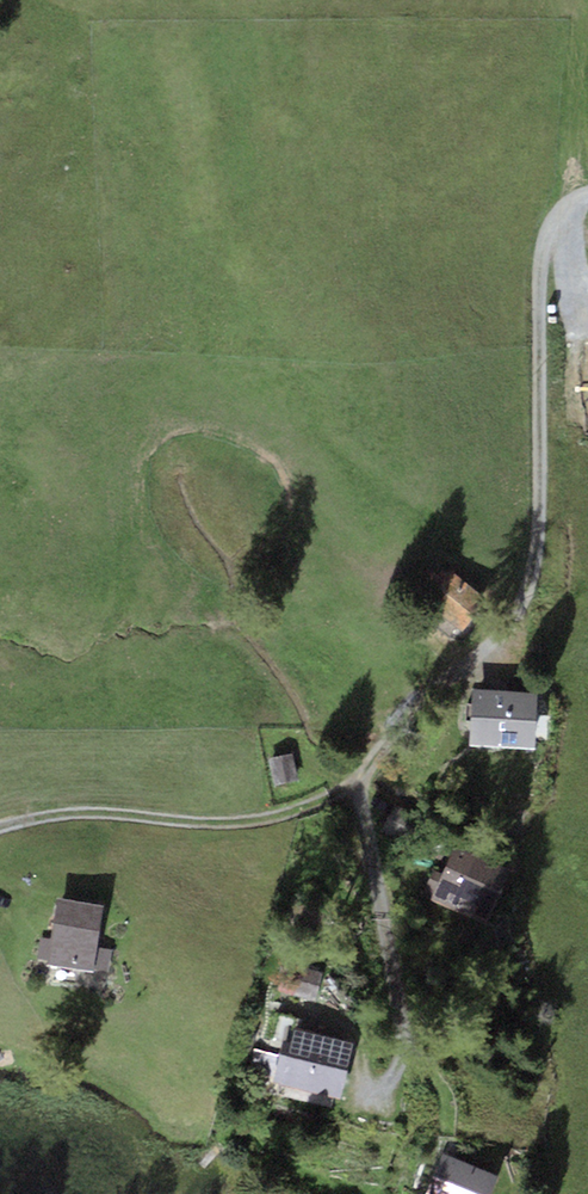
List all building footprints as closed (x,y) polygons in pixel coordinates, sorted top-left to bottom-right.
[(487,596),(450,569),(424,604),(462,631),(487,596)] [(537,693),(473,689),(469,743),(533,748),(537,693)] [(293,754),(271,759),(277,786),(299,781),(293,754)] [(511,869),(458,845),(434,899),(487,923),(511,869)] [(104,906),(59,899),(48,962),(93,970),(104,906)] [(354,1037),(293,1025),(281,1083),(343,1095),(354,1037)] [(443,1151),(426,1193),(493,1193),(501,1173),(443,1151)]
